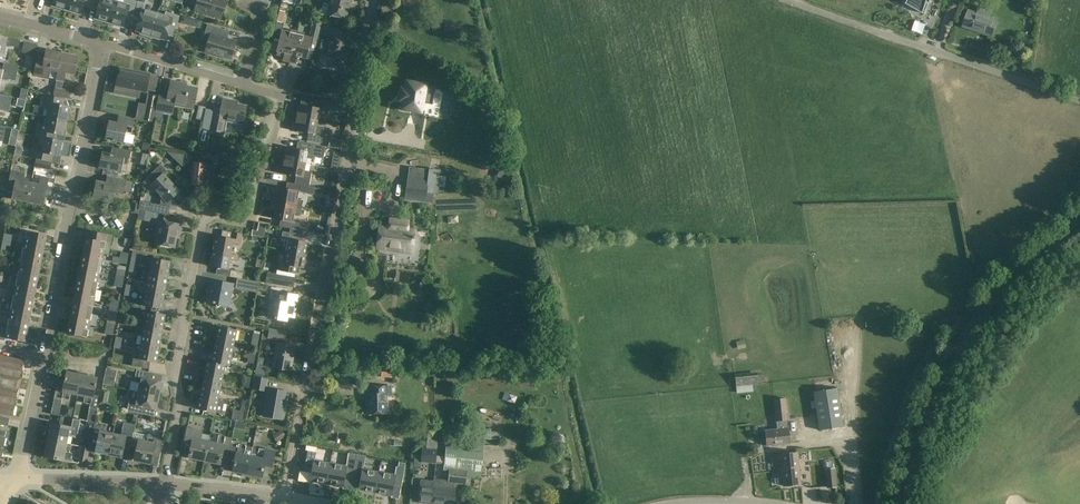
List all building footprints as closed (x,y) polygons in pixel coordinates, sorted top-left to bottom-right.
[(69,0),(54,0),(53,6),(58,7),(58,9),(65,11),(65,9),(66,10),(69,0)] [(92,0),(69,0),(66,10),(68,10),(68,11),(74,13),(75,12),(80,14),(84,2),(91,4),(92,0)] [(91,4),(99,6),(95,18),(97,19),(96,20),(103,22),(103,21),(109,22),(115,1),(112,0),(92,0),(91,4)] [(109,22),(115,24),(114,25),(121,27),(121,26),(123,27),(127,14),(134,17),(134,16),(138,1),(133,0),(124,0),(123,3),(115,1),(109,22)] [(157,14),(143,9),(146,0),(139,0),(138,1),(134,16),(140,17),(136,31),(140,32),(140,33),(141,34),(150,37),(157,14)] [(195,10),(221,18),(226,0),(198,0),(195,10)] [(321,13),(327,14),(346,19),(350,0),(331,0),(330,4),(323,3),(321,13)] [(916,1),(913,7),(923,13),(927,2),(928,0),(914,0),(916,1)] [(990,13),(977,8),(975,12),(969,10),(963,26),(992,36),(998,20),(989,17),(990,13)] [(157,14),(150,37),(160,40),(161,39),(161,38),(166,40),(169,27),(176,29),(180,16),(165,12),(164,16),(157,14)] [(183,15),(181,23),(202,27),(203,19),(183,15)] [(277,22),(273,37),(279,39),(276,51),(277,51),(276,55),(283,57),(283,60),(290,62),(297,31),(290,30),(289,32),(282,31),(284,24),(277,22)] [(463,24),(447,22),(445,33),(461,36),(463,24)] [(229,31),(208,25),(204,39),(209,40),(205,52),(231,59),(236,41),(227,39),(226,37),(224,36),(226,31),(229,32),(229,31)] [(304,33),(297,31),(290,62),(297,64),(299,57),(307,59),(312,38),(304,36),(304,33)] [(349,35),(329,32),(328,41),(330,41),(327,56),(346,60),(348,47),(347,47),(349,35)] [(0,36),(0,53),(4,54),(6,45),(19,48),(20,41),(0,36)] [(38,44),(24,41),(22,53),(35,56),(38,44)] [(37,60),(34,75),(48,78),(56,80),(58,71),(59,71),(62,53),(46,50),(44,61),(37,60)] [(56,80),(53,97),(65,99),(65,98),(69,99),(71,91),(62,89),(65,76),(61,75),(61,72),(74,75),(78,56),(62,53),(59,71),(58,71),(56,80)] [(1,79),(6,80),(8,79),(15,80),(18,66),(4,63),(3,70),(0,70),(0,84),(1,79)] [(119,68),(116,86),(146,92),(147,89),(155,91),(157,78),(149,76),(150,74),(119,68)] [(180,82),(171,80),(168,97),(159,95),(156,111),(172,114),(174,105),(193,109),(198,87),(185,85),(179,84),(180,82)] [(421,112),(426,85),(407,82),(405,90),(402,90),(400,100),(404,100),(402,109),(421,112)] [(8,111),(12,97),(9,96),(0,94),(0,109),(8,111)] [(42,108),(41,116),(49,118),(66,121),(69,107),(63,106),(65,99),(53,97),(45,95),(42,108)] [(138,110),(136,119),(152,123),(158,97),(150,95),(149,99),(147,98),(144,111),(138,110)] [(24,107),(26,100),(20,99),(18,98),(16,105),(24,107)] [(215,108),(211,130),(223,132),(220,131),(223,121),(243,124),(246,105),(232,102),(233,100),(223,98),(221,109),(215,108)] [(298,104),(295,118),(318,121),(319,115),(326,117),(329,102),(315,99),(313,107),(298,104)] [(109,121),(105,139),(123,142),(125,132),(132,133),(133,127),(135,120),(118,116),(117,123),(109,121)] [(39,125),(36,137),(45,139),(45,138),(56,141),(56,140),(58,134),(63,135),(66,121),(49,118),(47,126),(39,125)] [(316,127),(318,121),(295,118),(293,131),(308,133),(307,141),(321,144),(324,129),(316,127)] [(35,145),(32,158),(36,159),(51,162),(52,161),(53,154),(59,156),(62,141),(56,140),(56,141),(45,138),(45,139),(43,147),(35,145)] [(286,147),(283,160),(305,164),(306,158),(314,159),(315,157),(323,159),(325,146),(317,145),(303,142),(301,150),(286,147)] [(25,152),(22,151),(23,147),(16,145),(14,154),(24,156),(25,152)] [(131,151),(113,148),(112,155),(103,153),(101,162),(100,162),(99,168),(104,169),(105,168),(127,173),(131,151)] [(51,163),(36,160),(35,167),(50,170),(51,163)] [(305,164),(283,160),(281,173),(296,176),(295,184),(309,186),(312,172),(304,170),(305,164)] [(206,163),(193,162),(191,184),(211,187),(214,165),(206,164),(206,163)] [(167,171),(161,165),(149,176),(154,182),(151,185),(167,202),(179,191),(164,174),(167,171)] [(239,167),(221,165),(220,176),(237,178),(239,167)] [(441,172),(410,167),(405,200),(432,203),(434,193),(438,193),(441,172)] [(12,199),(28,202),(32,183),(23,181),(25,173),(11,171),(9,181),(8,187),(14,188),(12,199)] [(39,184),(32,183),(28,202),(43,205),(48,178),(41,177),(39,184)] [(126,179),(113,177),(111,184),(97,181),(93,198),(112,202),(114,193),(123,195),(124,191),(130,192),(132,182),(126,181),(126,179)] [(273,193),(271,202),(302,208),(303,200),(295,199),(297,191),(314,194),(315,187),(309,186),(295,184),(287,182),(286,188),(280,187),(279,194),(273,193)] [(166,206),(140,201),(139,202),(138,209),(148,211),(165,214),(166,206)] [(301,215),(302,208),(271,202),(270,211),(275,212),(274,218),(281,220),(279,226),(291,228),(303,231),(307,231),(308,224),(291,221),(293,213),(301,215)] [(408,221),(390,219),(389,228),(380,227),(377,248),(400,250),(400,252),(412,253),(414,231),(407,230),(408,221)] [(181,224),(158,220),(157,228),(160,228),(157,244),(174,247),(177,231),(180,232),(181,224)] [(289,240),(287,251),(305,255),(308,243),(301,241),(303,231),(291,228),(290,233),(283,231),(282,238),(289,240)] [(86,238),(83,250),(103,254),(107,234),(88,230),(86,238)] [(213,251),(231,254),(233,243),(240,244),(242,234),(222,230),(221,237),(218,236),(218,239),(215,239),(213,251)] [(26,238),(24,243),(45,247),(47,235),(27,231),(26,238)] [(22,255),(42,259),(45,247),(24,243),(22,255)] [(101,266),(103,254),(83,250),(81,262),(101,266)] [(130,266),(136,267),(139,252),(133,251),(130,266)] [(231,254),(213,251),(210,265),(217,267),(217,268),(228,270),(230,261),(237,262),(238,255),(231,254)] [(303,267),(305,255),(287,251),(285,263),(283,263),(281,270),(296,273),(297,266),(303,267)] [(42,259),(22,255),(20,266),(40,271),(42,259)] [(151,270),(168,273),(170,261),(153,258),(151,270)] [(81,262),(79,274),(99,277),(101,266),(81,262)] [(40,271),(20,266),(17,278),(37,282),(40,271)] [(229,277),(237,278),(242,279),(244,272),(231,269),(229,277)] [(168,273),(151,270),(149,282),(166,285),(168,273)] [(295,278),(268,273),(266,282),(293,287),(295,278)] [(99,277),(79,274),(76,285),(96,289),(99,277)] [(37,282),(17,278),(15,290),(35,294),(37,282)] [(242,279),(237,278),(235,288),(257,292),(259,282),(242,279)] [(232,284),(212,280),(208,303),(215,304),(218,307),(233,296),(231,293),(232,284)] [(166,285),(149,282),(146,294),(163,297),(166,285)] [(96,289),(76,285),(74,297),(94,301),(96,289)] [(35,294),(15,290),(12,302),(33,306),(35,294)] [(298,295),(281,292),(279,301),(271,300),(261,298),(259,306),(270,308),(268,317),(287,320),(287,316),(294,317),(298,295)] [(161,309),(163,297),(146,294),(144,306),(161,309)] [(94,301),(74,297),(72,309),(92,313),(94,301)] [(33,306),(12,302),(10,314),(30,318),(33,306)] [(92,313),(72,309),(69,321),(89,325),(92,313)] [(147,311),(145,323),(162,326),(165,314),(147,311)] [(30,318),(10,314),(8,326),(28,330),(30,318)] [(87,337),(89,325),(69,321),(67,333),(87,337)] [(145,323),(143,335),(160,338),(162,326),(145,323)] [(25,342),(28,330),(8,326),(5,338),(25,342)] [(217,339),(234,342),(236,330),(219,326),(217,339)] [(269,329),(264,328),(262,339),(268,340),(268,338),(286,341),(287,331),(269,329)] [(253,336),(251,346),(257,347),(260,334),(260,331),(254,330),(253,336)] [(143,335),(141,347),(158,350),(160,338),(143,335)] [(214,350),(232,354),(234,342),(217,339),(214,350)] [(294,345),(277,343),(273,367),(290,370),(292,360),(291,359),(294,345)] [(156,362),(158,350),(141,347),(139,359),(134,358),(132,366),(149,369),(150,361),(156,362)] [(232,354),(214,350),(212,362),(224,365),(229,366),(232,354)] [(19,374),(20,370),(22,370),(24,360),(0,355),(0,370),(19,374)] [(222,376),(224,365),(212,362),(208,361),(205,373),(222,376)] [(263,367),(257,366),(255,374),(264,376),(265,371),(263,367)] [(132,381),(130,389),(160,396),(162,383),(150,380),(152,372),(137,369),(134,382),(132,381)] [(19,388),(21,378),(18,377),(19,374),(0,370),(0,384),(19,388)] [(78,395),(82,375),(67,372),(62,398),(70,399),(71,394),(78,395)] [(759,384),(758,372),(735,375),(736,387),(759,384)] [(203,385),(220,388),(222,376),(205,373),(203,385)] [(96,377),(82,375),(78,395),(85,397),(84,402),(91,404),(96,377)] [(268,379),(255,376),(252,389),(266,392),(268,379)] [(19,388),(0,384),(0,398),(13,401),(14,397),(17,398),(19,388)] [(203,385),(200,396),(217,400),(220,388),(203,385)] [(391,394),(391,386),(369,387),(370,400),(367,400),(368,413),(387,412),(386,394),(391,394)] [(837,388),(814,392),(820,430),(843,426),(837,388)] [(157,409),(160,396),(130,389),(128,398),(130,398),(128,411),(143,414),(145,406),(157,409)] [(287,392),(268,389),(264,415),(282,419),(287,392)] [(217,400),(200,396),(198,409),(222,414),(225,402),(217,400)] [(13,401),(0,398),(0,413),(13,415),(15,405),(12,405),(13,401)] [(62,400),(54,398),(51,414),(59,415),(62,400)] [(790,444),(784,398),(774,400),(778,429),(764,431),(766,447),(790,444)] [(249,406),(242,405),(238,421),(245,422),(249,406)] [(98,408),(90,406),(87,421),(95,423),(98,408)] [(0,416),(0,424),(8,426),(10,417),(0,416)] [(52,422),(48,440),(68,444),(69,436),(77,438),(81,420),(67,417),(65,425),(52,422)] [(95,451),(108,454),(113,433),(105,432),(106,427),(94,424),(92,438),(98,439),(95,451)] [(437,427),(421,425),(419,439),(424,439),(421,462),(436,464),(438,440),(436,440),(437,427)] [(189,457),(204,460),(208,441),(201,440),(203,431),(187,428),(184,441),(192,443),(189,457)] [(491,438),(491,428),(481,428),(481,438),(491,438)] [(131,446),(134,432),(123,430),(121,435),(113,433),(108,454),(122,457),(124,445),(131,446)] [(133,437),(131,446),(137,447),(134,461),(149,464),(151,464),(153,452),(159,453),(162,439),(147,436),(146,440),(133,437)] [(208,441),(204,460),(220,463),(223,449),(229,451),(231,442),(232,439),(218,436),(217,443),(208,441)] [(68,444),(48,440),(44,456),(72,462),(74,453),(66,452),(68,444)] [(432,503),(435,503),(443,503),(446,503),(454,503),(455,488),(455,483),(466,484),(468,471),(482,473),(484,452),(483,452),(484,446),(458,443),(447,441),(446,449),(444,468),(449,469),(448,481),(439,480),(435,480),(435,481),(434,487),(432,503)] [(247,474),(253,447),(231,442),(229,451),(228,457),(235,459),(233,471),(247,474)] [(90,448),(81,446),(78,461),(87,463),(90,448)] [(275,451),(253,447),(247,474),(261,477),(264,465),(271,467),(275,451)] [(308,450),(304,471),(312,473),(310,480),(327,484),(330,463),(315,460),(317,452),(308,450)] [(801,485),(797,452),(771,455),(773,472),(780,471),(782,487),(801,485)] [(330,463),(327,484),(343,486),(345,479),(352,480),(357,454),(350,453),(349,458),(348,458),(346,466),(330,463)] [(357,454),(352,480),(360,482),(359,489),(375,492),(379,472),(363,469),(365,461),(363,460),(364,456),(357,454)] [(379,472),(375,492),(392,495),(393,488),(401,489),(405,468),(406,463),(399,462),(398,467),(396,466),(395,475),(379,472)] [(834,468),(825,469),(827,487),(836,486),(834,468)] [(419,501),(422,502),(422,503),(427,503),(428,502),(432,503),(434,487),(435,481),(421,480),(419,501)]
